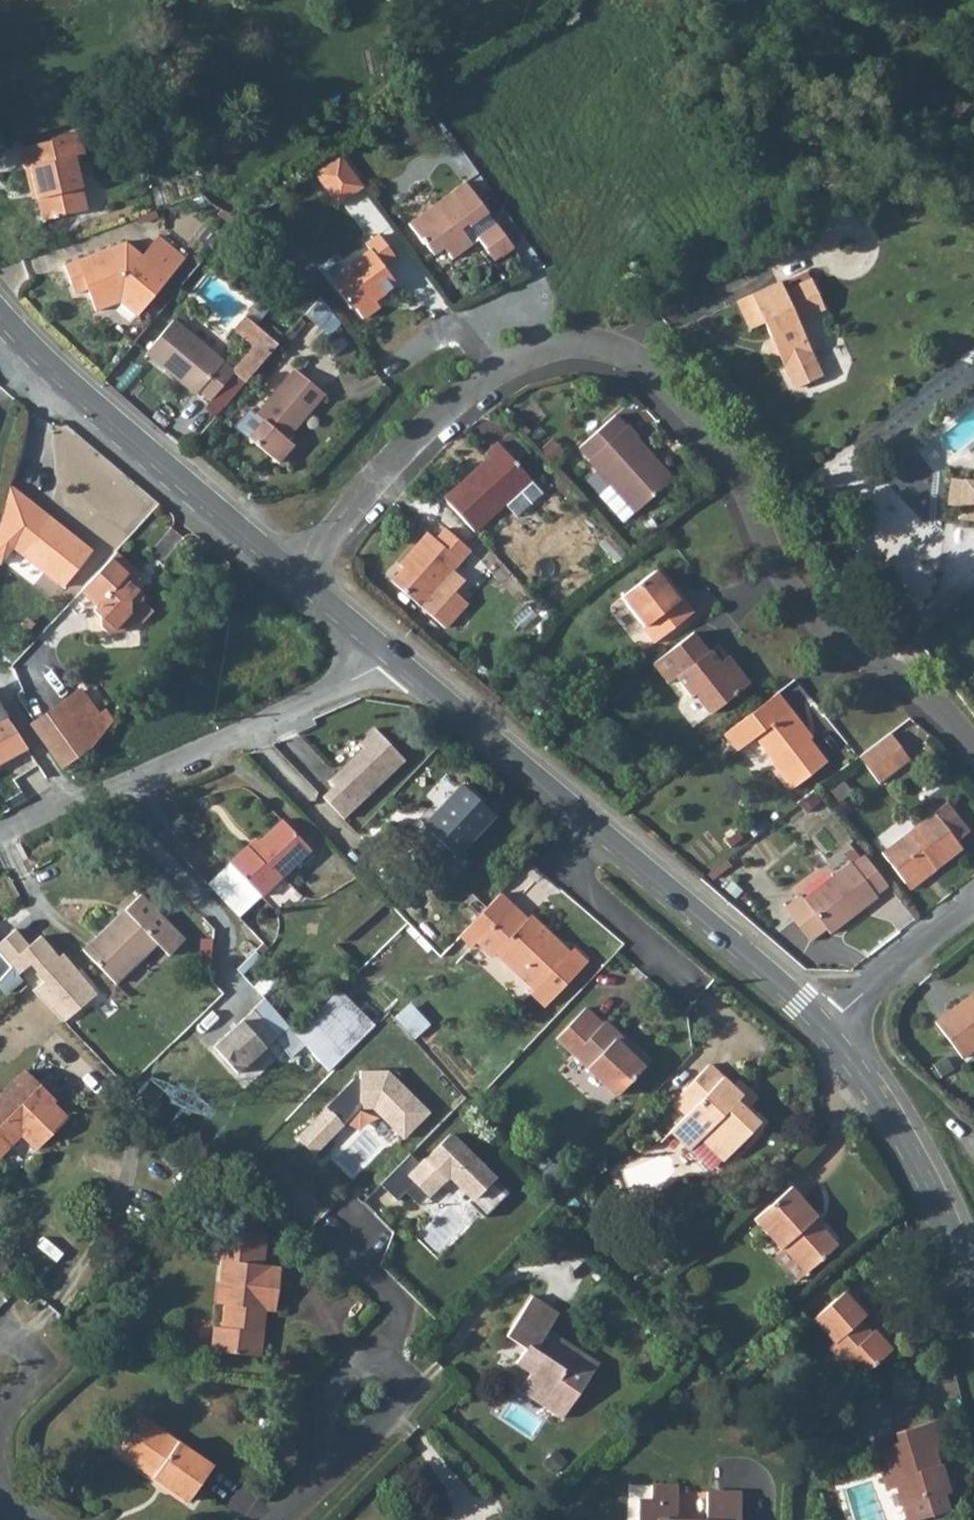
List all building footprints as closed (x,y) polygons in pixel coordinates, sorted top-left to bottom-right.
[(82,139),(75,141),(80,161),(87,159),(82,139)] [(80,161),(75,141),(21,151),(25,172),(32,171),(36,186),(36,193),(44,225),(86,216),(81,192),(76,162),(80,161)] [(338,154),(308,175),(334,211),(364,191),(338,154)] [(463,177),(407,218),(419,236),(424,234),(433,247),(443,240),(451,250),(476,232),(491,254),(497,249),(500,252),(512,242),(488,212),(463,177)] [(363,239),(368,246),(379,262),(392,253),(375,230),(363,239)] [(125,248),(62,273),(72,300),(85,294),(94,316),(121,307),(138,320),(186,261),(161,242),(143,262),(125,248)] [(379,262),(368,246),(341,265),(345,270),(329,281),(347,306),(354,306),(361,315),(378,304),(372,296),(393,280),(379,262)] [(776,285),(734,304),(747,331),(761,325),(772,348),(770,355),(776,357),(792,390),(819,378),(793,323),(820,311),(807,281),(780,294),(776,285)] [(318,298),(304,315),(317,325),(328,311),(318,298)] [(172,321),(148,350),(202,395),(204,393),(213,402),(236,374),(247,384),(279,345),(246,318),(235,332),(255,347),(234,372),(172,321)] [(263,420),(247,438),(276,460),(289,444),(283,438),(321,394),(292,369),(256,414),(263,420)] [(610,413),(575,443),(612,485),(601,495),(623,519),(634,509),(635,510),(667,480),(648,460),(651,458),(633,439),(635,436),(625,424),(622,426),(610,413)] [(487,460),(442,501),(473,533),(504,505),(516,519),(543,494),(497,445),(484,456),(487,460)] [(960,519),(973,521),(973,481),(952,479),(949,505),(961,507),(960,519)] [(6,561),(18,548),(63,582),(91,544),(8,482),(0,513),(0,557),(6,561)] [(429,532),(398,562),(403,567),(390,581),(414,602),(466,550),(445,532),(438,538),(429,532)] [(17,550),(10,559),(57,596),(64,588),(17,550)] [(120,552),(85,590),(99,603),(108,616),(108,626),(113,633),(129,634),(138,624),(151,624),(161,613),(151,601),(151,587),(139,587),(139,580),(144,574),(120,552)] [(655,571),(621,598),(643,627),(641,628),(653,643),(695,612),(684,597),(677,601),(655,571)] [(692,634),(650,665),(666,686),(675,679),(691,698),(696,695),(712,715),(751,684),(736,665),(728,672),(712,651),(707,654),(692,634)] [(796,707),(810,697),(797,679),(783,690),(796,707)] [(35,722),(61,762),(90,743),(104,723),(97,713),(79,687),(35,722)] [(745,719),(717,739),(733,758),(752,744),(765,762),(767,767),(786,792),(823,764),(786,715),(793,711),(778,693),(745,719)] [(9,714),(0,702),(0,719),(9,714)] [(97,713),(104,723),(110,719),(103,709),(97,713)] [(0,719),(0,762),(29,745),(9,714),(0,719)] [(330,785),(318,796),(341,820),(407,761),(372,727),(355,742),(361,747),(325,778),(330,785)] [(887,734),(857,758),(878,782),(907,759),(887,734)] [(3,813),(41,794),(32,776),(0,791),(0,807),(3,813)] [(461,786),(424,826),(456,855),(492,815),(461,786)] [(879,855),(902,885),(914,876),(913,873),(922,866),(931,877),(960,853),(954,845),(968,834),(945,804),(879,855)] [(249,843),(230,861),(262,895),(313,846),(284,816),(252,846),(249,843)] [(886,889),(863,858),(851,867),(848,863),(801,900),(829,938),(877,901),(875,898),(886,889)] [(914,876),(902,885),(909,894),(931,877),(922,866),(913,873),(914,876)] [(468,913),(452,929),(465,942),(471,937),(486,952),(490,949),(528,986),(526,988),(541,1001),(583,956),(569,943),(564,948),(527,912),(523,916),(493,886),(468,913)] [(140,889),(83,943),(117,978),(156,941),(169,954),(186,938),(140,889)] [(14,965),(0,950),(0,979),(14,965)] [(935,1014),(962,1050),(973,1041),(973,984),(935,1014)] [(340,991),(292,1033),(327,1070),(370,1028),(340,991)] [(580,1004),(550,1035),(568,1052),(572,1049),(584,1060),(581,1064),(613,1094),(643,1064),(610,1034),(614,1030),(601,1018),(598,1021),(580,1004)] [(275,1038),(252,1010),(208,1046),(231,1074),(275,1038)] [(706,1066),(670,1105),(685,1119),(669,1136),(690,1154),(704,1140),(714,1149),(710,1154),(724,1166),(761,1129),(733,1103),(739,1097),(706,1066)] [(357,1070),(292,1134),(312,1155),(358,1109),(372,1112),(401,1141),(434,1112),(387,1070),(357,1070)] [(20,1131),(35,1146),(64,1120),(49,1104),(52,1100),(26,1072),(0,1097),(0,1151),(20,1131)] [(414,1165),(408,1158),(379,1187),(407,1214),(447,1180),(480,1217),(507,1191),(448,1131),(414,1165)] [(789,1186),(750,1220),(777,1252),(782,1248),(803,1273),(836,1246),(813,1221),(817,1218),(789,1186)] [(224,1268),(224,1290),(231,1290),(230,1310),(228,1334),(219,1334),(219,1359),(269,1362),(270,1339),(261,1339),(263,1316),(271,1317),(282,1317),(283,1294),(274,1294),(274,1271),(224,1268)] [(849,1289),(814,1320),(835,1343),(829,1349),(857,1383),(892,1352),(876,1334),(873,1338),(861,1323),(871,1314),(849,1289)] [(224,1290),(223,1310),(230,1310),(231,1290),(224,1290)] [(553,1343),(557,1337),(569,1320),(544,1302),(516,1342),(532,1353),(519,1372),(535,1382),(525,1396),(569,1426),(608,1370),(578,1350),(573,1357),(553,1343)] [(261,1339),(270,1339),(271,1317),(263,1316),(261,1339)] [(578,1350),(557,1337),(553,1343),(573,1357),(578,1350)] [(886,1481),(897,1478),(902,1492),(910,1519),(927,1519),(952,1512),(944,1483),(948,1482),(944,1465),(941,1466),(936,1452),(944,1449),(937,1423),(900,1436),(902,1447),(879,1454),(886,1481)] [(138,1424),(120,1453),(158,1476),(153,1484),(188,1506),(212,1469),(138,1424)] [(120,1453),(114,1460),(153,1484),(158,1476),(120,1453)] [(897,1478),(886,1481),(891,1494),(902,1492),(897,1478)] [(681,1491),(654,1491),(654,1506),(643,1505),(642,1519),(681,1519),(681,1491)] [(746,1496),(710,1495),(709,1519),(745,1519),(746,1496)]
